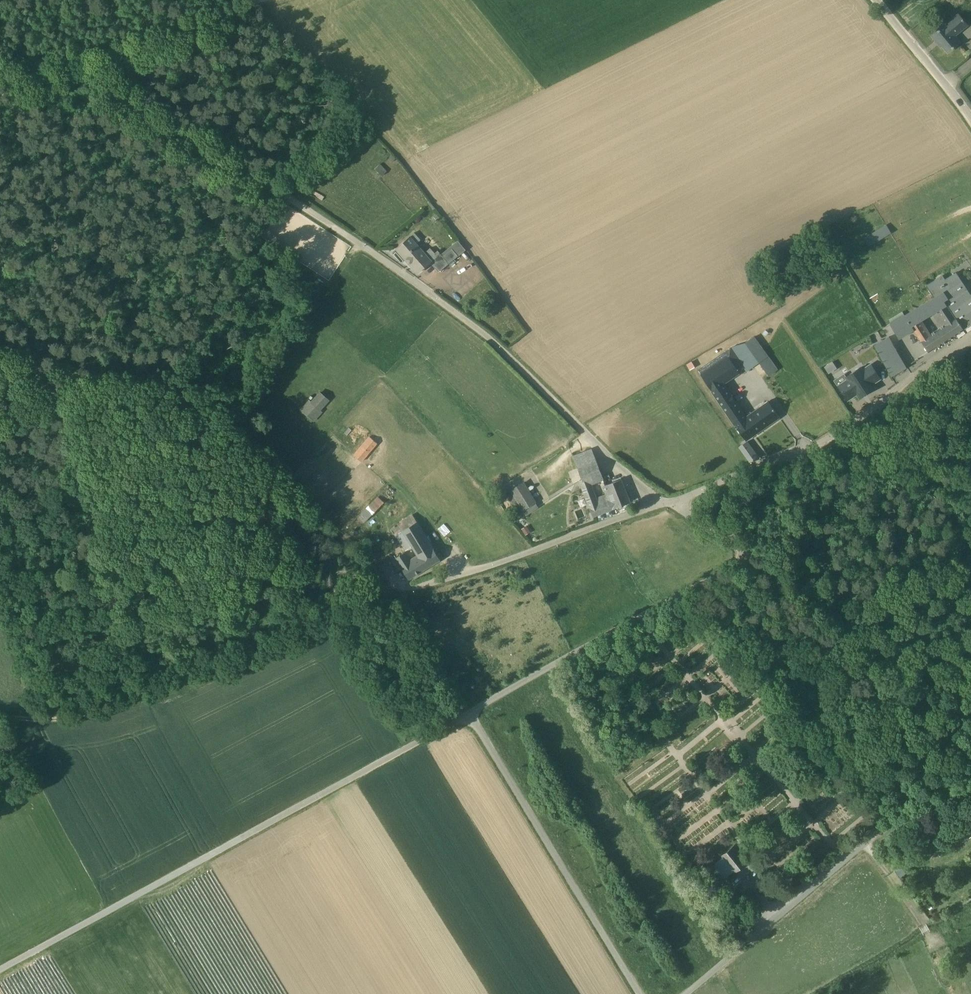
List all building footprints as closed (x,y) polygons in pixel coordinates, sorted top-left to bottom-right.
[(967,25),(958,13),(941,28),(932,35),(936,40),(937,39),(948,52),(958,45),(960,42),(954,36),(967,25)] [(316,170),(321,176),(338,160),(337,159),(333,154),(316,170)] [(387,171),(380,164),(374,169),(381,176),(387,171)] [(879,214),(858,226),(862,234),(883,221),(879,214)] [(887,223),(864,237),(870,246),(893,232),(887,223)] [(419,272),(431,261),(440,271),(458,256),(453,249),(443,257),(437,250),(434,252),(430,247),(428,249),(417,237),(413,240),(410,236),(397,248),(419,272)] [(970,325),(970,293),(957,272),(946,279),(944,275),(927,286),(935,297),(891,324),(901,339),(914,330),(929,352),(970,325)] [(748,341),(769,375),(779,369),(758,335),(748,341)] [(889,337),(873,347),(891,377),(907,368),(906,367),(889,337)] [(729,358),(702,376),(712,391),(723,384),(739,373),(737,371),(729,358)] [(849,380),(839,386),(844,394),(846,393),(849,398),(863,389),(866,394),(874,388),(871,384),(880,378),(872,365),(862,371),(860,367),(846,376),(849,380)] [(745,417),(723,384),(712,391),(739,430),(746,440),(779,417),(768,401),(745,417)] [(320,409),(328,400),(319,392),(311,401),(309,400),(300,409),(313,421),(322,411),(320,409)] [(378,443),(371,437),(370,436),(354,455),(362,462),(378,443)] [(742,446),(747,454),(751,452),(746,443),(742,446)] [(590,506),(597,504),(590,486),(604,480),(592,449),(574,456),(578,468),(583,482),(581,483),(590,506)] [(630,502),(626,490),(621,479),(605,486),(609,497),(609,499),(597,504),(590,506),(593,516),(596,515),(630,502)] [(518,513),(510,518),(512,521),(525,513),(526,514),(537,507),(535,503),(536,502),(524,483),(506,494),(518,513)] [(367,520),(384,502),(378,496),(361,514),(367,520)] [(392,537),(396,544),(399,542),(404,550),(409,546),(415,556),(411,559),(406,552),(397,558),(390,563),(396,573),(403,568),(410,579),(440,559),(417,522),(392,537)] [(956,836),(959,841),(970,834),(970,829),(970,827),(956,836)] [(735,847),(718,861),(720,863),(709,872),(720,885),(731,876),(732,878),(749,864),(735,847)]
